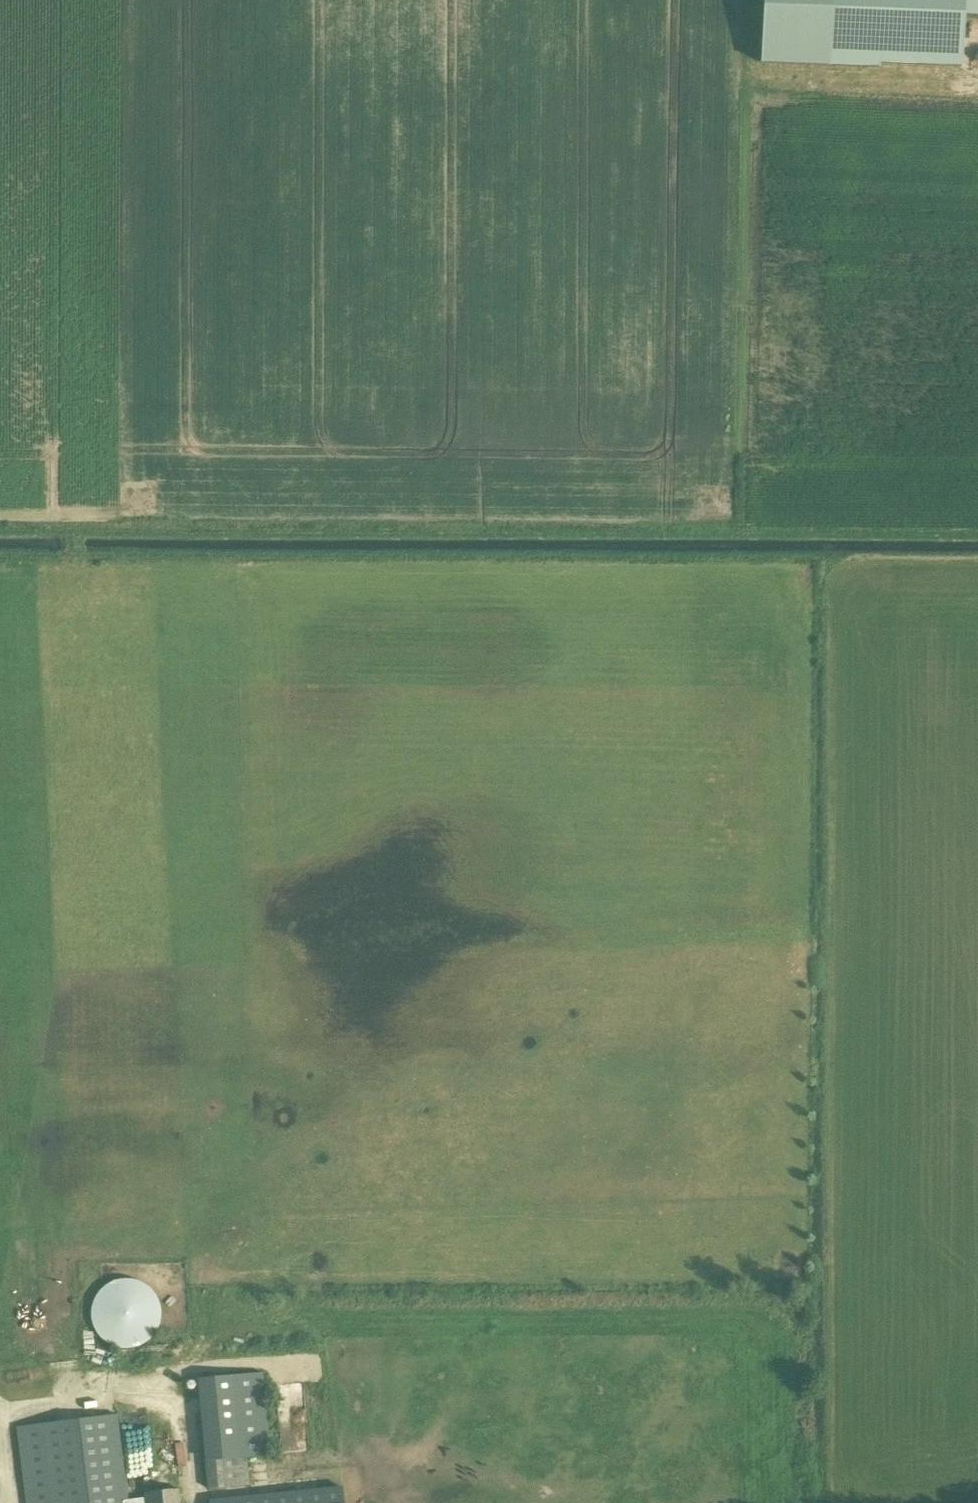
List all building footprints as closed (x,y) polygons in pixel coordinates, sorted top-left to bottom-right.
[(961,16),(977,17),(977,0),(962,0),(961,16)] [(137,1281),(134,1281),(131,1280),(126,1280),(120,1280),(115,1281),(110,1284),(105,1286),(101,1290),(98,1294),(95,1299),(93,1304),(92,1309),(91,1314),(92,1320),(93,1325),(95,1330),(97,1334),(101,1338),(104,1342),(109,1345),(114,1347),(119,1348),(124,1349),(129,1349),(134,1348),(139,1346),(144,1344),(148,1341),(152,1337),(155,1333),(157,1329),(159,1324),(160,1319),(160,1313),(160,1308),(159,1303),(156,1298),(154,1294),(150,1290),(146,1286),(142,1284),(137,1281)] [(207,1490),(250,1486),(247,1458),(270,1455),(262,1373),(196,1380),(207,1490)] [(116,1413),(15,1427),(26,1502),(180,1502),(178,1488),(143,1493),(143,1498),(127,1500),(116,1413)] [(342,1486),(208,1500),(209,1502),(344,1502),(342,1486)]
